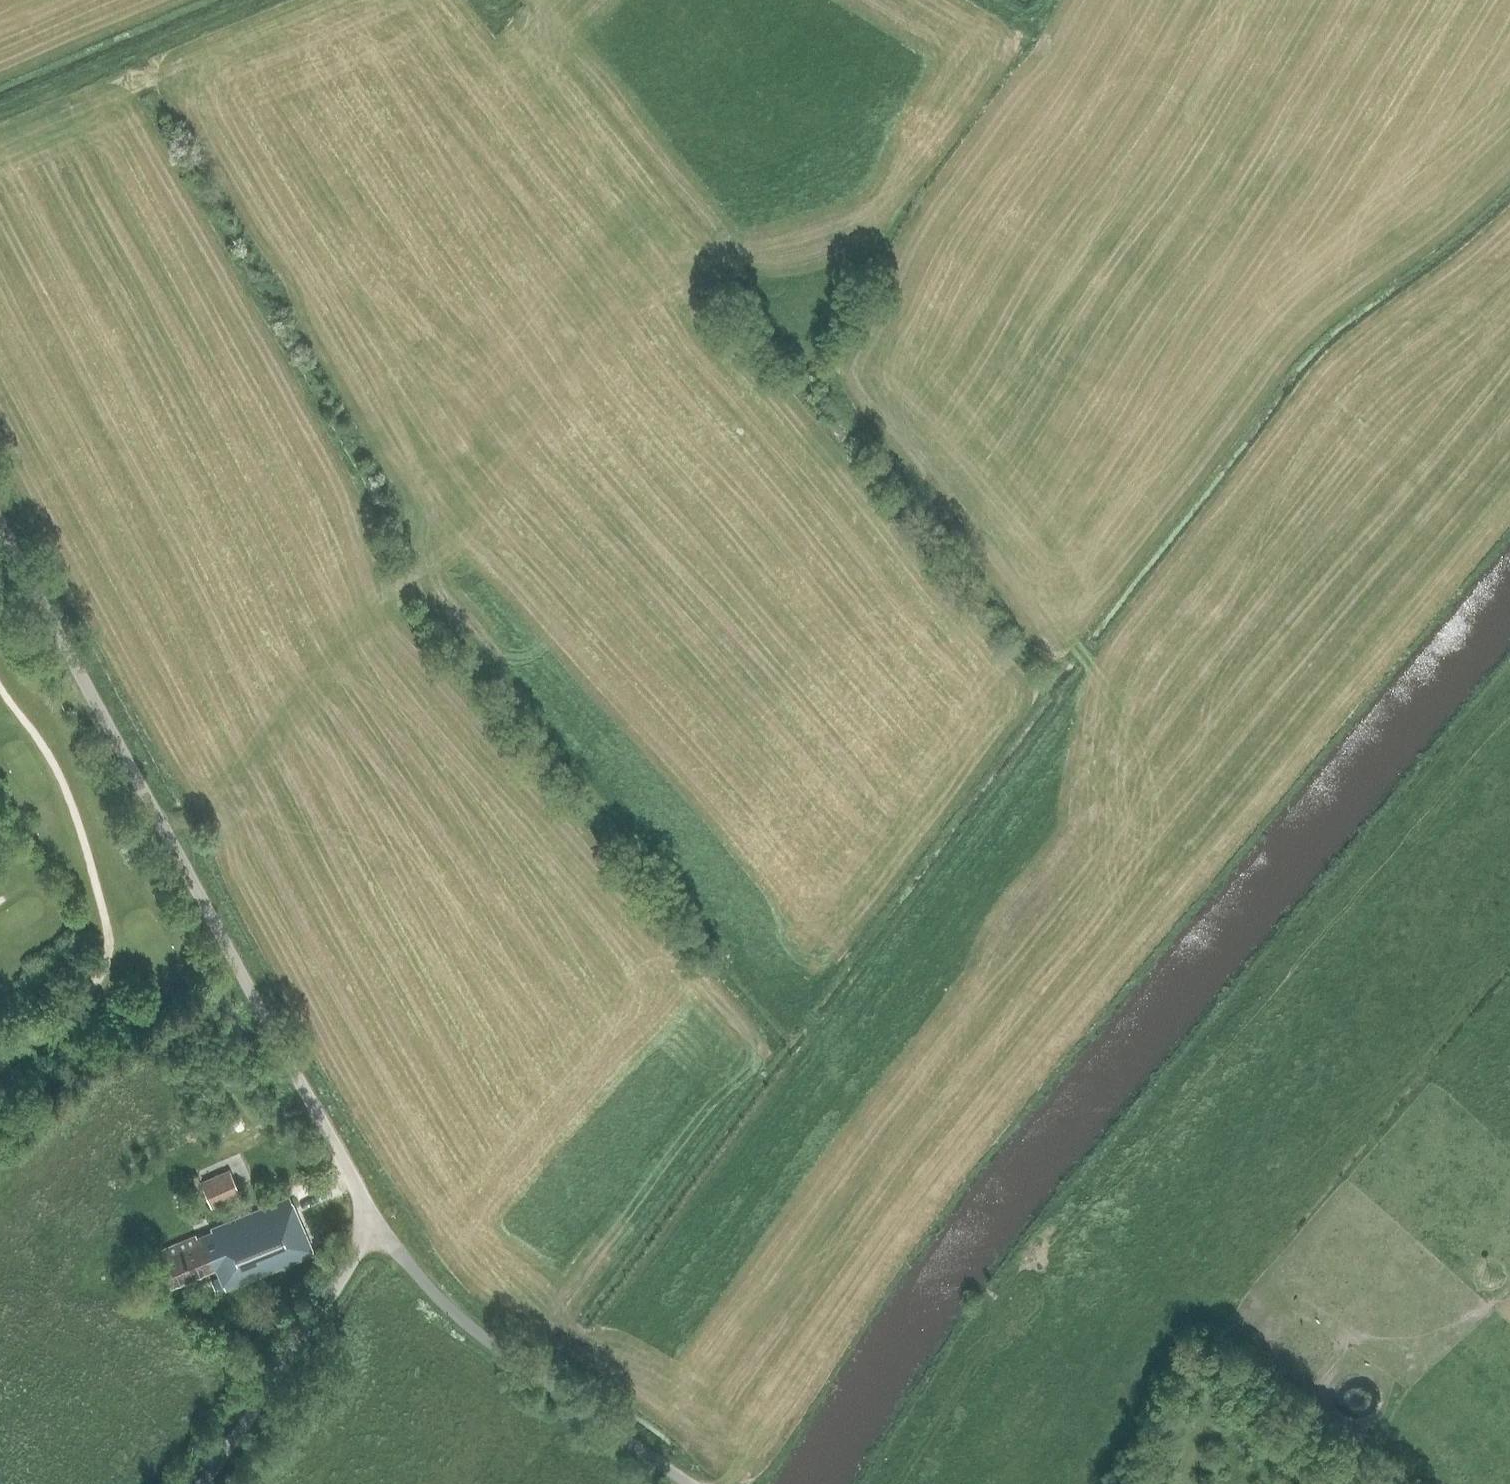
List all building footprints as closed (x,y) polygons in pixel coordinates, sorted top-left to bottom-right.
[(240,1195),(230,1171),(202,1183),(210,1207),(240,1195)] [(224,1290),(312,1254),(289,1198),(212,1230),(213,1232),(197,1239),(196,1236),(155,1253),(169,1288),(216,1269),(224,1290)]
